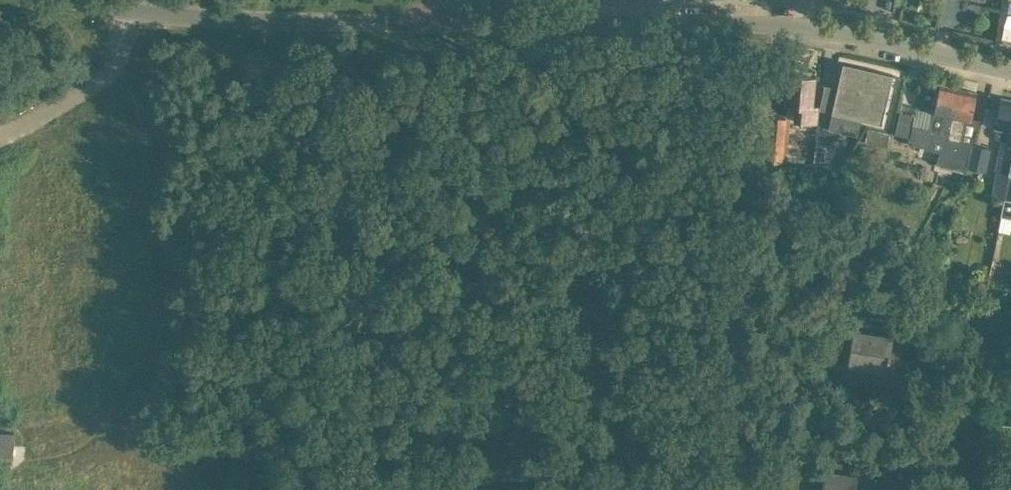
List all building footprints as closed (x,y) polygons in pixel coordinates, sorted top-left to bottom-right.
[(843,60),(832,110),(882,122),(893,71),(843,60)] [(789,74),(787,94),(787,103),(796,103),(795,118),(808,119),(809,104),(812,104),(814,76),(789,74)] [(939,151),(939,152),(943,153),(958,87),(940,83),(935,102),(930,129),(912,124),(914,113),(900,110),(895,133),(909,136),(907,143),(924,147),(924,148),(939,151)] [(977,91),(958,87),(943,153),(939,152),(935,162),(963,169),(972,144),(974,139),(980,120),(971,118),(977,91)] [(1002,198),(1008,172),(1010,159),(1010,98),(1001,96),(996,115),(994,126),(1010,130),(1008,141),(1002,139),(998,153),(995,167),(997,168),(990,196),(1002,198)] [(763,160),(781,161),(785,117),(767,115),(763,160)] [(890,131),(874,128),(871,142),(887,145),(890,131)] [(972,144),(968,166),(986,169),(990,147),(972,144)] [(825,150),(815,149),(814,159),(824,160),(825,150)] [(1008,172),(1002,198),(999,215),(1000,215),(1010,218),(1010,159),(1008,172)] [(944,314),(945,304),(931,302),(929,312),(944,314)] [(848,362),(874,366),(871,390),(882,392),(896,394),(903,346),(891,345),(893,333),(892,332),(894,319),(874,316),(850,312),(847,327),(852,328),(848,362)] [(22,455),(22,450),(24,400),(17,399),(15,431),(11,431),(10,444),(0,444),(0,454),(22,455)] [(858,471),(825,467),(822,489),(855,489),(858,471)]
